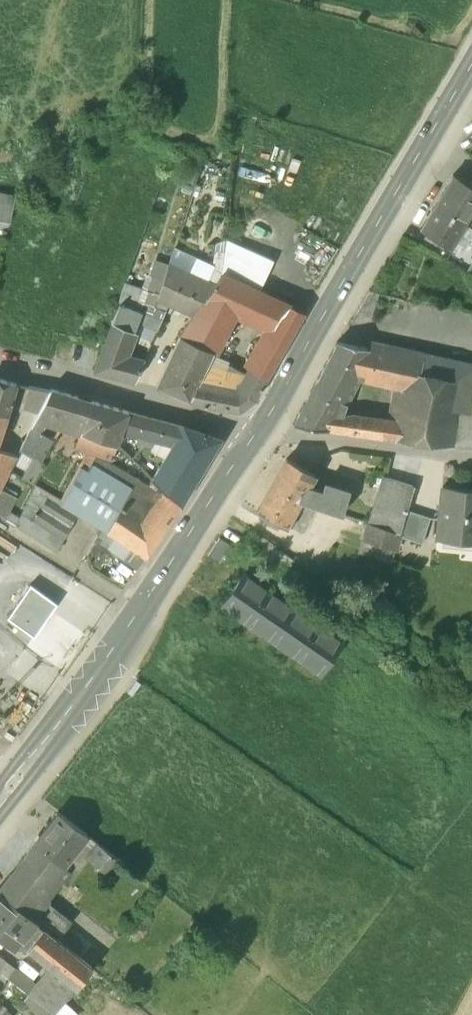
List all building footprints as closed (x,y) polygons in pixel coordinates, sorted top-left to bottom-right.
[(11,222),(21,168),(0,163),(0,220),(11,222)] [(454,175),(434,206),(464,224),(471,212),(471,186),(454,175)] [(464,224),(434,206),(421,229),(452,249),(466,226),(464,224)] [(215,251),(211,273),(208,280),(215,283),(221,274),(225,253),(215,251)] [(156,259),(153,268),(166,272),(169,263),(156,259)] [(208,280),(169,263),(166,272),(157,301),(192,317),(215,283),(208,280)] [(153,268),(146,291),(142,301),(155,306),(157,301),(166,272),(153,268)] [(198,386),(191,401),(241,411),(257,399),(304,312),(301,310),(221,274),(215,283),(192,317),(179,335),(215,353),(234,317),(266,332),(244,375),(233,392),(198,386)] [(119,303),(111,322),(133,331),(135,325),(142,301),(146,291),(125,284),(119,303)] [(370,291),(357,313),(371,321),(383,298),(370,291)] [(155,306),(142,301),(135,325),(157,331),(166,311),(155,306)] [(92,372),(135,383),(144,363),(125,356),(133,331),(111,322),(92,372)] [(190,402),(191,401),(198,386),(211,361),(215,353),(179,335),(156,387),(190,402)] [(339,344),(304,407),(336,418),(343,406),(339,404),(357,374),(371,351),(339,344)] [(402,350),(401,357),(416,360),(417,353),(402,350)] [(409,387),(416,360),(401,357),(371,351),(357,374),(369,379),(398,385),(409,387)] [(402,423),(399,440),(428,445),(448,446),(455,412),(462,381),(444,376),(448,359),(417,353),(416,360),(409,387),(398,385),(392,423),(402,423)] [(455,412),(468,413),(471,399),(471,366),(448,359),(444,376),(462,381),(455,412)] [(211,361),(198,386),(233,392),(244,375),(211,361)] [(0,379),(0,411),(6,413),(15,384),(0,379)] [(50,390),(31,426),(42,432),(46,422),(63,427),(76,396),(50,389),(50,390)] [(128,412),(76,396),(63,427),(83,433),(118,445),(122,431),(128,412)] [(336,418),(304,407),(294,425),(329,430),(336,418)] [(184,427),(128,412),(122,431),(138,436),(154,440),(174,445),(184,427)] [(448,446),(471,448),(471,414),(468,413),(455,412),(448,446)] [(392,423),(336,418),(329,430),(399,440),(402,423),(392,423)] [(42,432),(31,426),(20,448),(31,454),(40,436),(42,432)] [(220,439),(184,427),(174,445),(166,457),(197,477),(220,439)] [(118,445),(83,433),(78,446),(97,454),(113,460),(118,445)] [(40,436),(31,454),(34,456),(41,460),(52,442),(40,436)] [(154,440),(138,436),(137,442),(152,446),(154,440)] [(103,529),(108,532),(137,479),(97,454),(78,446),(71,464),(80,468),(61,502),(61,503),(77,513),(103,529)] [(20,448),(17,455),(9,471),(24,480),(34,456),(31,454),(20,448)] [(9,471),(17,455),(0,450),(0,488),(9,471)] [(197,477),(166,457),(152,480),(165,491),(180,506),(197,477)] [(318,475),(289,459),(274,486),(301,501),(344,515),(350,494),(327,486),(324,495),(309,490),(318,475)] [(414,486),(383,477),(369,523),(400,533),(407,510),(414,486)] [(162,494),(137,479),(108,532),(146,557),(180,506),(165,491),(162,494)] [(301,501),(274,486),(259,513),(287,529),(301,501)] [(442,487),(437,540),(471,543),(471,490),(442,487)] [(41,489),(32,506),(28,503),(21,514),(34,522),(49,495),(41,489)] [(2,516),(11,498),(0,493),(0,515),(2,516)] [(61,502),(49,495),(34,522),(45,529),(61,503),(61,502)] [(77,513),(61,503),(45,529),(62,539),(68,530),(77,513)] [(430,518),(407,510),(400,533),(399,536),(422,543),(430,518)] [(400,533),(369,523),(364,541),(395,550),(399,536),(400,533)] [(146,557),(108,532),(103,529),(95,541),(138,569),(146,557)] [(208,557),(218,563),(230,546),(220,540),(208,557)] [(395,550),(364,541),(360,554),(391,563),(395,550)] [(294,560),(274,548),(268,558),(287,570),(294,560)] [(269,592),(244,575),(223,605),(247,622),(269,592)] [(57,604),(31,585),(14,610),(28,620),(22,628),(34,637),(57,604)] [(293,609),(269,592),(247,622),(272,640),(293,609)] [(318,626),(293,609),(272,640),(296,657),(318,626)] [(8,619),(22,628),(28,620),(14,610),(8,619)] [(342,643),(318,626),(296,657),(321,674),(342,643)] [(135,679),(127,691),(134,696),(142,684),(135,679)] [(57,813),(22,860),(52,883),(56,877),(87,837),(57,813)] [(87,837),(56,877),(66,885),(86,858),(96,845),(87,837)] [(96,845),(86,858),(103,871),(113,859),(96,845)] [(39,899),(52,883),(22,860),(0,888),(0,892),(27,914),(39,899)] [(0,892),(0,935),(17,948),(23,941),(37,922),(27,914),(0,892)] [(37,922),(94,968),(107,954),(39,899),(27,914),(37,922)] [(94,968),(37,922),(23,941),(50,966),(76,989),(94,968)] [(0,957),(0,971),(29,993),(36,984),(0,957)] [(36,984),(29,993),(56,1014),(76,989),(50,966),(36,984)]
